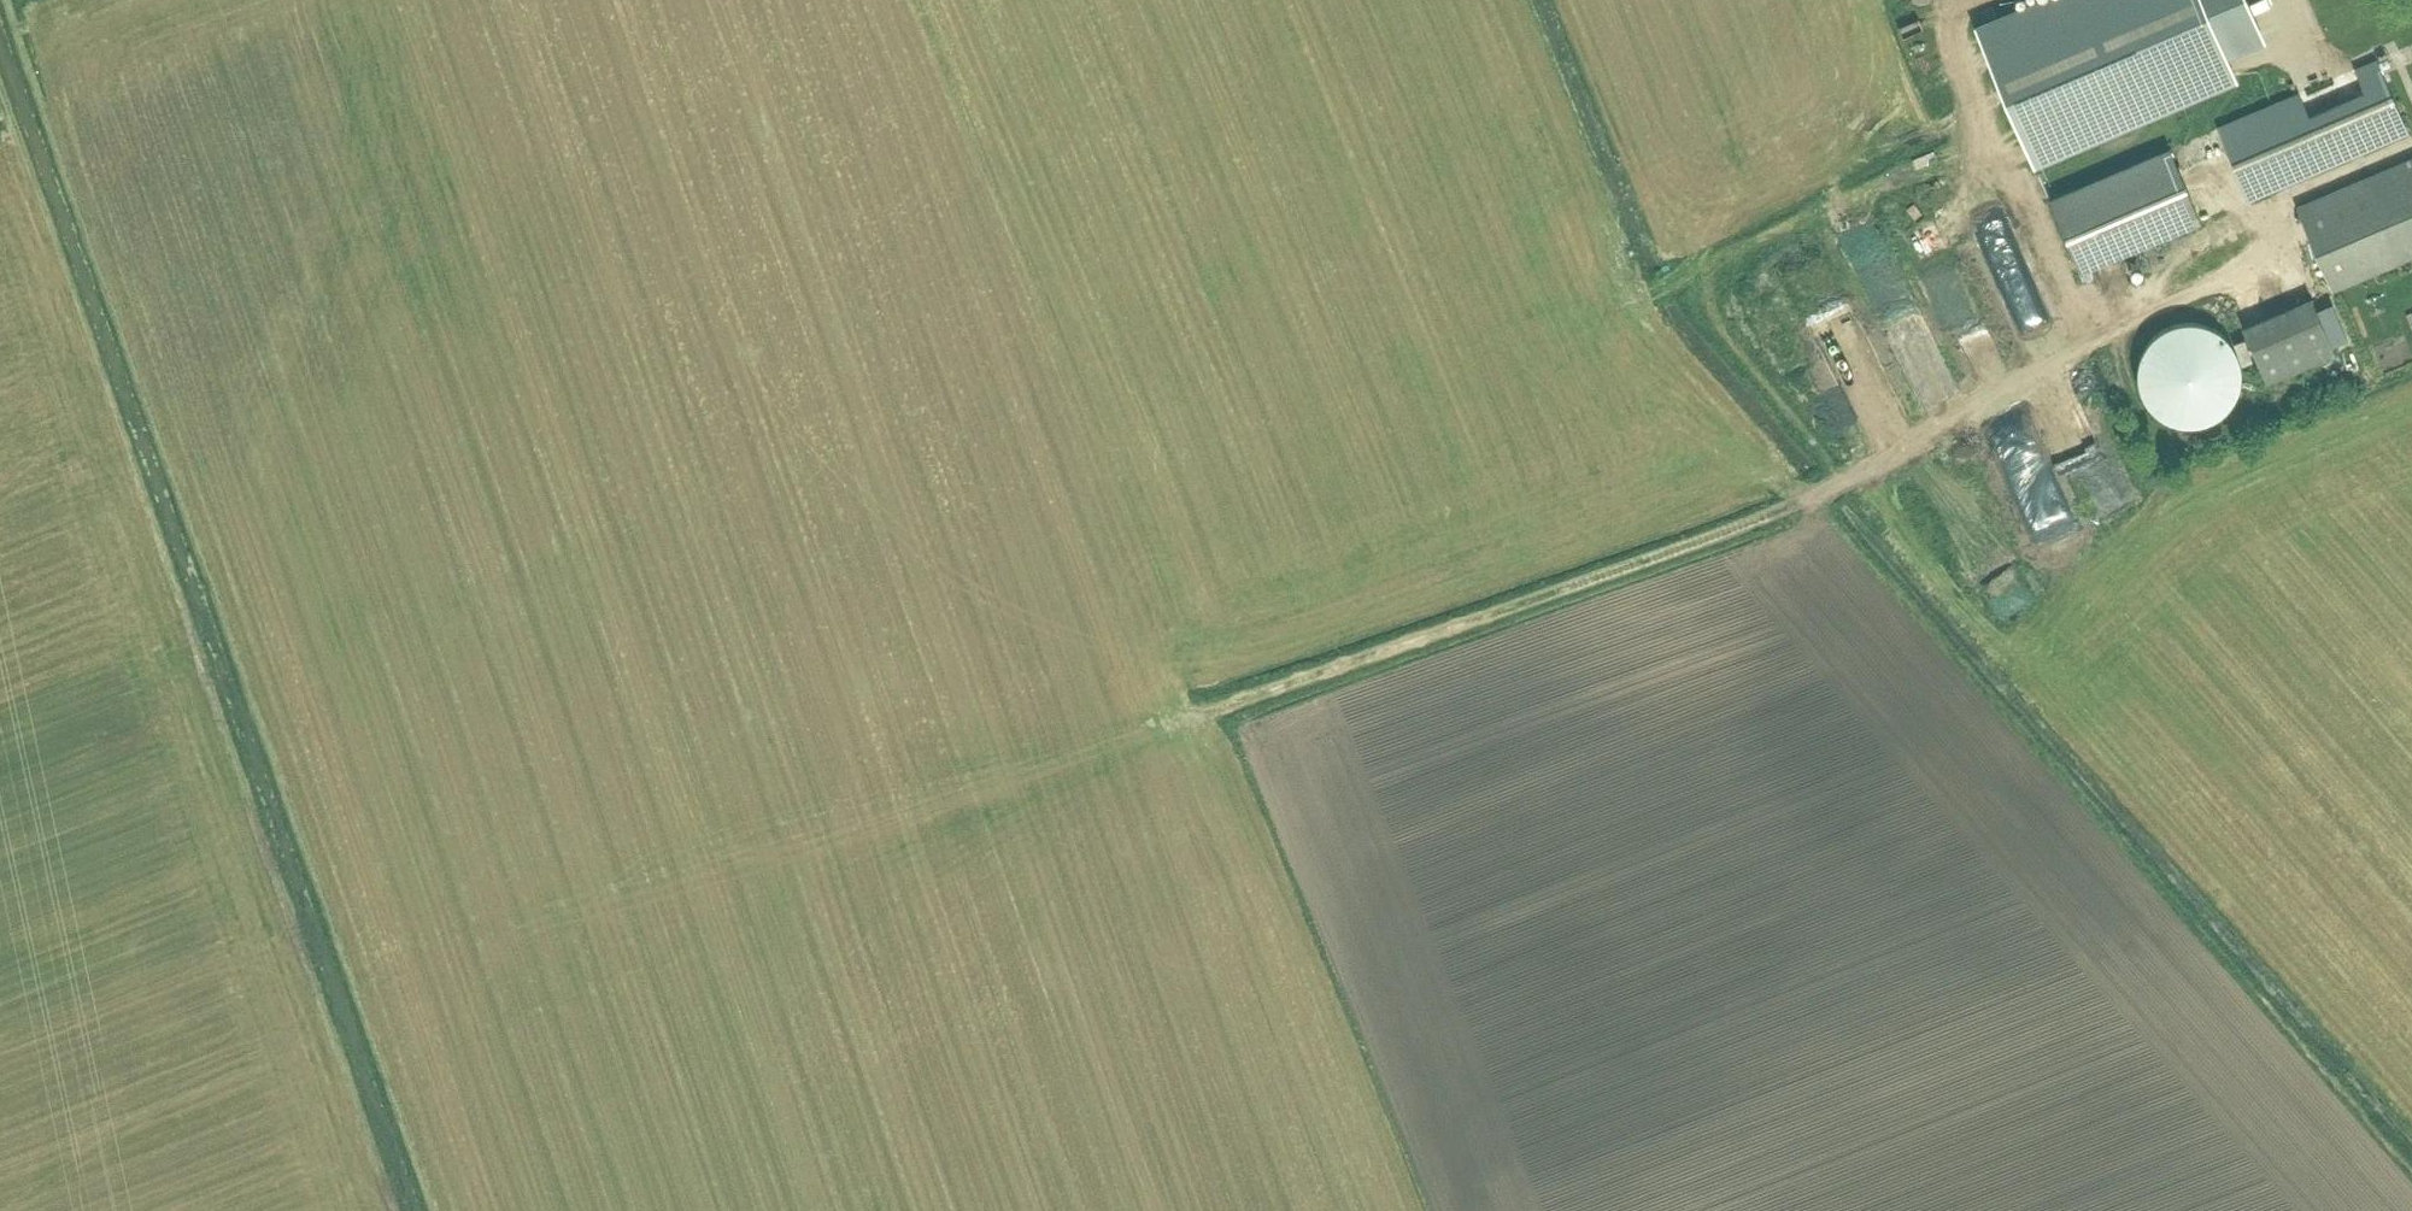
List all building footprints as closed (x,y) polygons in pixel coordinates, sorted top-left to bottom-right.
[(2035,162),(2235,78),(2227,58),(2264,42),(2246,0),(2043,0),(1978,27),(2035,162)] [(2407,132),(2376,58),(2217,125),(2249,199),(2407,132)] [(2200,220),(2169,147),(2050,198),(2081,271),(2200,220)] [(2297,204),(2332,289),(2411,256),(2411,156),(2297,204)] [(2335,354),(2310,296),(2241,326),(2266,383),(2335,354)] [(2241,376),(2241,372),(2241,367),(2240,363),(2240,359),(2238,354),(2236,350),(2234,346),(2232,342),(2229,339),(2226,335),(2223,332),(2219,329),(2215,327),(2211,325),(2207,323),(2203,322),(2198,321),(2194,320),(2189,320),(2185,320),(2180,321),(2176,322),(2172,323),(2168,325),(2163,327),(2160,330),(2156,332),(2153,335),(2150,339),(2147,342),(2145,346),(2142,350),(2141,354),(2139,359),(2138,363),(2138,367),(2138,372),(2138,376),(2138,381),(2139,385),(2141,390),(2142,394),(2145,398),(2147,402),(2150,405),(2153,409),(2156,412),(2160,414),(2164,417),(2168,419),(2172,421),(2176,422),(2180,423),(2185,424),(2189,424),(2194,424),(2198,423),(2203,422),(2207,421),(2211,419),(2215,417),(2219,414),(2223,412),(2226,409),(2229,405),(2232,402),(2234,398),(2236,394),(2238,390),(2240,385),(2240,381),(2241,376)] [(2061,456),(2082,510),(2090,507),(2098,528),(2132,515),(2125,496),(2112,501),(2090,445),(2061,456)] [(1969,474),(1981,495),(1992,489),(1980,468),(1969,474)]
